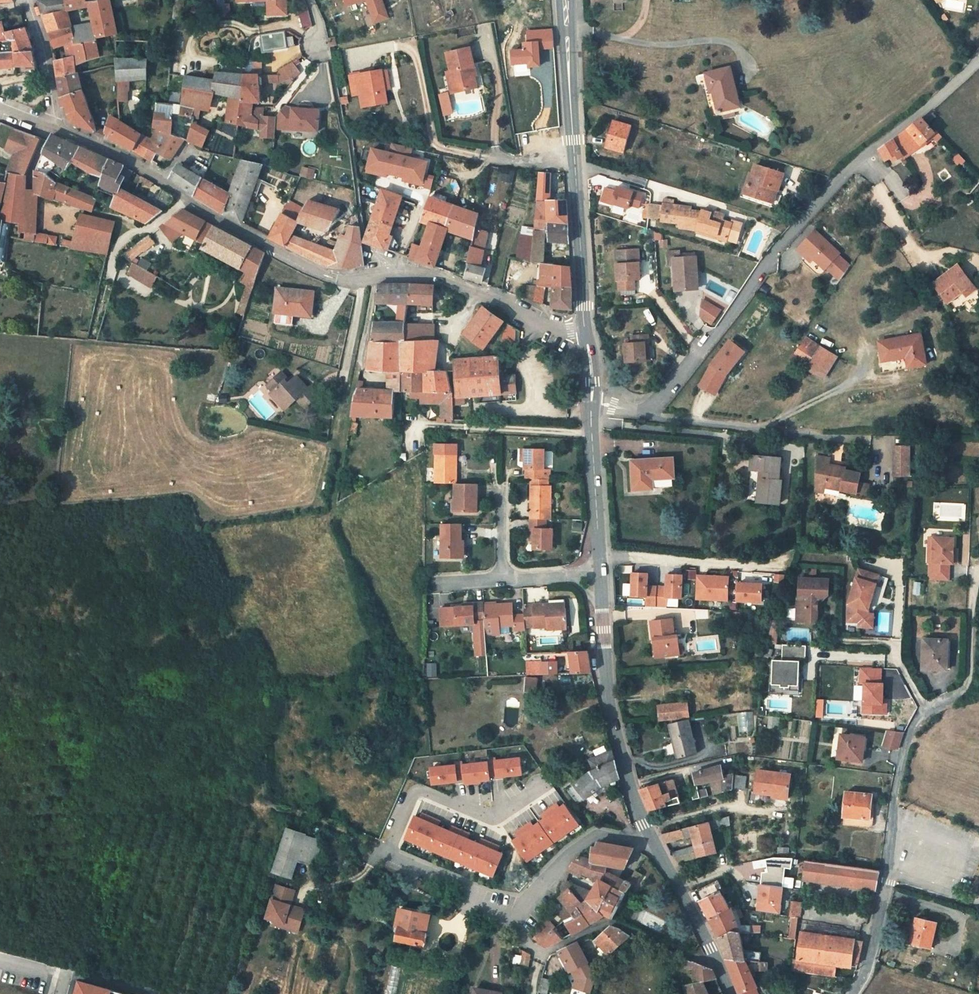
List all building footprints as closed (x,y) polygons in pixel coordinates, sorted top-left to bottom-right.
[(94,0),(46,0),(39,1),(45,19),(64,15),(63,11),(67,10),(89,6),(88,4),(94,0)] [(88,4),(89,6),(93,23),(97,39),(108,37),(118,35),(114,8),(113,0),(94,0),(88,4)] [(114,8),(148,2),(147,0),(113,0),(114,8)] [(237,1),(268,0),(267,14),(286,14),(286,0),(237,0),(237,1)] [(375,23),(388,18),(381,0),(367,0),(375,23)] [(308,9),(298,12),(303,28),(313,25),(308,9)] [(50,32),(71,28),(67,10),(63,11),(64,15),(45,19),(47,24),(50,32)] [(98,41),(97,39),(93,23),(71,28),(50,32),(55,47),(56,48),(70,44),(75,43),(76,45),(98,41)] [(15,55),(34,52),(29,40),(25,27),(24,28),(4,32),(7,41),(0,43),(0,54),(15,55)] [(512,64),(528,63),(528,66),(538,66),(537,48),(551,47),(550,30),(527,31),(528,43),(523,43),(523,50),(511,51),(512,64)] [(263,51),(287,48),(285,31),(261,34),(263,51)] [(58,77),(77,73),(75,64),(81,62),(101,56),(98,41),(76,45),(75,43),(70,44),(73,58),(55,62),(58,77)] [(448,54),(452,71),(457,93),(478,89),(472,67),(475,66),(470,49),(448,54)] [(34,52),(15,55),(15,68),(37,68),(34,52)] [(15,68),(15,55),(0,54),(0,69),(7,68),(15,68)] [(116,58),(117,81),(127,81),(146,81),(147,60),(116,58)] [(275,72),(260,72),(261,83),(280,83),(283,81),(288,74),(299,67),(294,59),(288,61),(291,66),(285,70),(278,78),(275,77),(275,72)] [(285,70),(291,66),(288,61),(288,62),(278,67),(276,70),(275,72),(275,77),(278,78),(285,70)] [(390,68),(392,89),(402,87),(399,67),(390,68)] [(387,68),(381,69),(384,89),(390,87),(387,68)] [(728,68),(705,74),(715,113),(738,107),(728,68)] [(362,106),(387,101),(384,89),(381,69),(348,75),(352,96),(360,95),(362,106)] [(453,94),(457,93),(452,71),(448,73),(453,94)] [(214,80),(185,76),(182,104),(180,115),(194,117),(199,117),(201,105),(210,106),(214,91),(226,96),(239,101),(243,73),(235,73),(215,72),(214,80)] [(237,123),(244,125),(248,125),(263,126),(263,134),(274,134),(275,124),(275,115),(262,115),(262,106),(253,106),(253,100),(259,100),(258,87),(261,87),(261,83),(260,72),(243,73),(239,101),(237,123)] [(60,87),(61,97),(82,89),(77,73),(58,77),(60,87)] [(182,104),(185,76),(170,75),(170,82),(168,103),(175,104),(182,104)] [(118,101),(127,101),(127,81),(117,81),(118,101)] [(97,132),(82,89),(61,97),(63,106),(66,106),(67,108),(69,115),(72,121),(73,122),(74,123),(97,132)] [(450,93),(440,95),(444,117),(454,115),(450,93)] [(239,101),(226,96),(224,120),(237,123),(239,101)] [(157,129),(171,134),(175,104),(168,103),(157,102),(156,102),(154,127),(157,129)] [(184,139),(188,141),(193,123),(194,117),(180,115),(182,104),(175,104),(171,134),(184,139)] [(291,107),(283,104),(275,115),(275,124),(290,125),(290,127),(300,128),(300,127),(307,127),(307,128),(317,129),(318,108),(291,107)] [(936,116),(932,113),(926,118),(929,122),(936,116)] [(119,120),(109,116),(104,135),(114,141),(135,151),(141,135),(119,120)] [(915,122),(906,129),(922,144),(922,145),(932,135),(937,140),(941,135),(936,130),(934,132),(920,118),(915,122)] [(612,122),(609,122),(606,136),(608,137),(606,147),(624,152),(631,124),(613,119),(612,122)] [(188,141),(195,143),(202,146),(209,130),(193,123),(188,141)] [(10,172),(26,176),(42,138),(16,128),(6,150),(17,155),(9,172),(10,172)] [(151,140),(141,135),(135,151),(146,158),(152,161),(158,152),(171,158),(184,139),(171,134),(157,129),(151,140)] [(903,158),(922,144),(906,129),(904,131),(894,140),(879,150),(886,161),(891,158),(894,162),(901,157),(903,158)] [(72,164),(79,146),(52,135),(49,141),(36,172),(47,176),(56,164),(67,173),(72,164)] [(413,148),(392,143),(390,153),(372,149),(367,169),(382,172),(408,179),(423,182),(428,162),(410,158),(413,148)] [(79,146),(72,164),(92,176),(93,175),(103,177),(110,159),(79,146)] [(955,162),(957,160),(960,163),(964,159),(957,152),(952,158),(955,162)] [(115,196),(111,206),(124,212),(132,195),(119,188),(124,177),(128,179),(131,170),(121,164),(110,159),(103,177),(100,184),(117,191),(115,196)] [(251,197),(262,162),(242,159),(237,176),(233,187),(233,189),(251,197)] [(192,193),(196,196),(201,185),(203,179),(179,165),(178,167),(172,178),(192,193)] [(748,171),(745,182),(751,185),(749,193),(769,200),(772,188),(776,189),(781,173),(754,165),(752,172),(748,171)] [(317,171),(304,168),(302,176),(315,179),(317,171)] [(2,210),(0,209),(0,221),(3,221),(21,226),(23,215),(26,216),(25,194),(26,176),(10,172),(5,210),(2,210)] [(95,200),(58,186),(47,176),(36,172),(36,195),(37,195),(60,203),(61,201),(85,208),(92,210),(96,200),(95,200)] [(549,220),(550,225),(568,225),(567,220),(566,201),(551,201),(551,173),(539,173),(536,220),(549,220)] [(231,174),(228,185),(233,187),(237,176),(231,174)] [(216,208),(225,214),(231,194),(203,179),(201,185),(196,196),(202,199),(216,208)] [(749,193),(751,185),(745,182),(742,191),(749,193)] [(100,184),(99,190),(115,196),(117,191),(100,184)] [(616,190),(606,188),(602,202),(612,205),(613,204),(629,209),(630,205),(639,208),(643,195),(617,187),(616,190)] [(776,189),(772,188),(769,200),(771,201),(770,202),(775,204),(778,191),(776,191),(776,189)] [(233,189),(231,194),(225,214),(235,219),(242,223),(251,197),(233,189)] [(174,194),(167,190),(164,197),(173,203),(174,194)] [(384,249),(395,213),(400,199),(401,197),(382,191),(364,242),(370,244),(384,249)] [(36,195),(25,194),(26,216),(23,215),(21,226),(36,229),(37,195),(36,195)] [(132,195),(124,212),(148,222),(157,215),(162,211),(132,195)] [(421,246),(412,243),(407,257),(435,266),(438,258),(447,231),(472,240),(475,228),(478,215),(428,197),(425,208),(420,222),(429,225),(421,246)] [(326,266),(328,267),(329,267),(334,251),(293,234),(298,222),(328,232),(339,209),(308,198),(304,207),(288,200),(280,217),(271,238),(292,249),(326,266)] [(664,204),(650,203),(649,217),(662,219),(662,221),(679,224),(679,227),(695,229),(701,210),(691,209),(692,206),(664,202),(664,204)] [(701,208),(701,210),(695,229),(697,229),(696,232),(716,238),(718,231),(727,234),(731,221),(724,219),(722,222),(708,218),(710,210),(701,208)] [(205,242),(214,226),(183,210),(163,225),(174,240),(185,231),(205,242)] [(724,215),(710,210),(708,218),(722,222),(724,215)] [(92,251),(106,253),(114,222),(82,214),(73,242),(62,240),(61,247),(92,251)] [(344,241),(361,244),(359,234),(357,217),(351,217),(348,219),(343,237),(345,237),(344,241)] [(718,231),(716,238),(725,241),(737,245),(744,222),(732,218),(731,221),(727,234),(718,231)] [(549,220),(536,220),(535,220),(534,239),(533,262),(543,263),(544,236),(549,236),(549,241),(569,242),(568,225),(550,225),(549,220)] [(3,221),(0,237),(9,239),(19,241),(21,226),(3,221)] [(0,237),(3,221),(0,221),(0,262),(4,263),(9,239),(0,237)] [(19,241),(48,245),(49,232),(36,229),(21,226),(19,241)] [(264,253),(255,248),(244,242),(214,226),(205,242),(203,248),(246,271),(241,280),(249,285),(253,287),(256,280),(263,256),(264,253)] [(472,240),(471,247),(483,250),(486,231),(475,228),(472,240)] [(57,246),(58,234),(49,232),(48,245),(57,246)] [(815,232),(798,252),(804,257),(807,254),(815,262),(825,271),(827,269),(839,256),(840,254),(815,232)] [(155,243),(149,234),(121,256),(131,261),(155,243)] [(338,235),(334,251),(329,267),(331,267),(351,270),(363,265),(361,244),(344,241),(345,237),(343,237),(338,235)] [(471,247),(467,265),(464,276),(482,282),(484,274),(479,272),(483,250),(471,247)] [(637,251),(614,253),(618,290),(619,292),(621,292),(622,296),(633,296),(635,293),(634,280),(640,280),(637,251)] [(680,252),(673,253),(674,267),(675,292),(694,291),(693,276),(697,276),(696,259),(694,259),(680,260),(680,257),(680,252)] [(807,254),(804,257),(812,265),(815,262),(807,254)] [(850,266),(839,256),(827,269),(840,280),(850,266)] [(464,276),(467,265),(458,261),(453,273),(464,276)] [(158,277),(133,263),(128,274),(151,288),(158,277)] [(554,264),(538,263),(537,281),(533,281),(532,285),(535,286),(544,288),(553,289),(554,264)] [(570,266),(554,264),(553,289),(572,288),(571,277),(570,266)] [(958,265),(934,285),(946,300),(961,289),(963,292),(966,296),(976,289),(958,265)] [(524,298),(532,301),(535,286),(532,285),(527,284),(524,298)] [(249,285),(242,305),(247,306),(253,287),(249,285)] [(398,303),(407,303),(409,285),(376,285),(375,302),(398,303)] [(424,304),(433,304),(434,286),(409,285),(407,303),(424,304)] [(544,288),(535,286),(532,301),(542,304),(544,288)] [(553,289),(552,308),(572,310),(572,288),(553,289)] [(312,315),(315,293),(279,289),(276,313),(279,313),(296,315),(296,313),(312,315)] [(961,289),(946,300),(949,304),(963,292),(961,289)] [(702,300),(701,308),(715,318),(719,313),(702,300)] [(398,303),(397,322),(405,322),(405,324),(407,303),(398,303)] [(247,306),(242,305),(240,304),(238,313),(245,315),(246,311),(247,306)] [(482,307),(463,333),(484,348),(502,320),(482,307)] [(715,318),(701,308),(699,316),(711,325),(715,318)] [(296,315),(279,313),(278,322),(295,324),(296,315)] [(405,322),(397,322),(373,321),(371,341),(376,341),(376,342),(400,341),(403,341),(405,324),(405,322)] [(505,323),(500,346),(512,345),(512,327),(505,323)] [(433,324),(405,324),(403,341),(415,341),(433,340),(433,324)] [(907,357),(909,368),(926,365),(926,364),(927,364),(921,333),(920,334),(920,333),(878,341),(882,360),(907,357)] [(646,335),(631,336),(631,343),(624,344),(625,362),(643,361),(643,343),(647,343),(646,335)] [(821,379),(835,357),(805,337),(795,353),(809,362),(805,368),(821,379)] [(432,371),(433,340),(415,341),(403,341),(400,341),(401,370),(400,370),(400,390),(400,391),(410,392),(424,392),(424,371),(432,371)] [(376,342),(376,341),(371,341),(368,369),(386,369),(388,369),(400,370),(401,370),(400,341),(376,342)] [(712,366),(700,386),(714,394),(725,376),(726,376),(744,353),(730,342),(711,366),(712,366)] [(454,371),(447,371),(451,393),(456,393),(456,398),(452,398),(453,406),(466,405),(465,397),(514,393),(513,376),(499,377),(498,357),(453,360),(454,371)] [(882,360),(879,361),(881,373),(909,368),(907,357),(882,360)] [(388,390),(394,390),(400,390),(400,370),(388,369),(388,390)] [(424,392),(431,392),(431,393),(451,393),(447,371),(432,371),(424,371),(424,392)] [(274,390),(283,399),(280,403),(286,410),(297,400),(305,409),(319,396),(310,387),(308,389),(295,377),(288,384),(285,381),(288,378),(282,372),(268,384),(274,390)] [(394,417),(394,390),(388,390),(357,389),(354,397),(351,415),(356,416),(394,417)] [(280,403),(283,399),(274,390),(271,393),(280,403)] [(431,399),(431,404),(440,404),(441,419),(453,418),(453,406),(452,398),(451,393),(431,393),(431,399)] [(453,420),(467,421),(466,405),(453,406),(453,418),(453,420)] [(454,484),(455,484),(455,445),(434,445),(434,484),(454,484)] [(909,449),(894,448),(892,478),(908,479),(909,449)] [(522,469),(524,469),(524,479),(528,479),(543,479),(543,449),(518,449),(518,459),(522,459),(522,469)] [(777,504),(779,481),(777,481),(778,459),(749,456),(748,470),(764,471),(763,479),(758,479),(756,502),(777,504)] [(820,492),(821,486),(822,483),(839,487),(839,490),(854,493),(856,482),(858,473),(844,469),(844,468),(832,465),(833,459),(818,456),(817,461),(811,490),(820,492)] [(650,487),(650,477),(671,476),(670,457),(630,459),(632,488),(650,487)] [(543,479),(528,479),(529,520),(545,520),(550,520),(549,485),(547,485),(547,479),(543,479)] [(869,484),(856,482),(854,493),(867,496),(869,484)] [(475,513),(475,484),(459,484),(455,484),(454,484),(454,500),(454,513),(475,513)] [(552,529),(545,528),(545,520),(529,520),(529,541),(534,541),(534,548),(552,548),(552,529)] [(445,556),(463,556),(463,524),(457,523),(445,523),(445,556)] [(932,578),(948,578),(948,560),(955,560),(955,548),(951,548),(951,536),(926,536),(926,560),(932,560),(932,578)] [(880,574),(860,569),(849,604),(848,620),(860,621),(860,624),(873,625),(873,612),(869,612),(869,608),(880,574)] [(647,571),(632,571),(631,594),(646,595),(646,604),(656,605),(656,585),(647,584),(647,571)] [(666,585),(656,585),(656,605),(666,605),(666,595),(681,596),(682,573),(666,572),(666,585)] [(728,575),(696,574),(695,597),(727,598),(728,575)] [(826,578),(799,576),(797,595),(795,595),(793,617),(807,619),(812,616),(813,603),(810,603),(810,599),(812,598),(812,597),(819,597),(825,592),(826,578)] [(762,582),(738,581),(737,598),(761,599),(762,582)] [(551,601),(549,601),(549,606),(567,605),(567,596),(551,596),(551,601)] [(525,625),(524,612),(513,613),(512,602),(496,603),(496,601),(483,602),(484,621),(485,633),(499,632),(498,624),(514,623),(514,629),(526,628),(525,625)] [(568,624),(567,605),(549,606),(549,601),(534,602),(535,625),(553,624),(559,625),(568,624)] [(484,621),(483,602),(473,603),(473,606),(463,606),(441,608),(441,625),(474,624),(474,622),(484,621)] [(535,625),(534,602),(523,602),(524,612),(525,625),(535,625)] [(657,636),(658,640),(654,645),(659,650),(660,655),(679,652),(678,642),(676,632),(674,633),(671,617),(650,620),(653,637),(657,636)] [(484,621),(474,622),(474,624),(476,655),(486,655),(485,633),(484,621)] [(778,627),(771,625),(767,639),(774,641),(778,627)] [(944,639),(922,638),(921,667),(948,668),(949,658),(943,657),(944,639)] [(807,644),(782,642),(782,657),(774,657),(773,681),(782,682),(781,684),(789,685),(789,682),(798,683),(799,670),(791,670),(791,658),(806,659),(807,644)] [(592,673),(588,650),(571,650),(572,674),(592,673)] [(527,675),(558,674),(557,661),(542,662),(542,660),(526,660),(527,675)] [(438,664),(429,664),(429,677),(438,677),(438,664)] [(881,669),(861,668),(860,683),(863,683),(862,713),(886,714),(886,704),(882,704),(883,684),(880,684),(881,669)] [(536,693),(537,677),(527,678),(527,692),(536,693)] [(686,717),(689,717),(687,702),(658,705),(659,720),(686,717)] [(737,712),(738,731),(753,730),(752,711),(737,712)] [(695,752),(687,719),(669,723),(677,757),(695,752)] [(903,733),(887,731),(883,747),(899,749),(903,733)] [(865,736),(841,733),(838,757),(862,760),(865,736)] [(567,790),(578,803),(604,785),(619,779),(612,751),(590,760),(594,770),(590,773),(567,790)] [(488,760),(488,762),(490,776),(497,775),(497,777),(522,774),(521,758),(496,761),(496,759),(488,760)] [(488,762),(463,765),(465,779),(465,784),(473,784),(473,782),(490,780),(490,776),(488,762)] [(456,766),(431,768),(433,784),(458,782),(458,780),(465,779),(463,765),(463,763),(455,763),(456,766)] [(710,781),(714,795),(734,790),(735,786),(736,774),(725,777),(721,766),(694,773),(698,784),(710,781)] [(758,771),(755,792),(774,794),(775,791),(788,793),(790,774),(758,771)] [(747,775),(736,774),(735,786),(746,787),(747,775)] [(647,805),(650,811),(681,803),(673,779),(639,788),(647,805)] [(697,786),(690,789),(693,800),(705,797),(703,792),(699,792),(697,786)] [(844,826),(868,828),(871,794),(846,792),(844,826)] [(553,807),(549,810),(566,833),(579,824),(565,804),(560,808),(557,804),(553,807)] [(544,820),(539,824),(554,843),(566,833),(549,810),(545,813),(541,816),(544,820)] [(415,816),(405,838),(420,845),(432,818),(427,816),(423,814),(421,819),(415,816)] [(731,826),(732,816),(710,822),(712,831),(731,826)] [(436,820),(432,818),(420,845),(435,851),(444,829),(438,827),(440,822),(436,820)] [(694,836),(697,848),(699,858),(716,854),(712,831),(710,822),(661,834),(666,843),(694,836)] [(528,826),(523,829),(541,853),(554,843),(539,824),(534,828),(531,823),(528,826)] [(291,878),(297,859),(314,864),(322,840),(305,835),(306,833),(285,826),(270,872),(291,878)] [(450,832),(444,829),(435,851),(449,858),(461,831),(457,829),(452,827),(450,832)] [(519,839),(514,843),(528,862),(541,853),(523,829),(519,832),(516,835),(519,839)] [(466,833),(461,831),(449,858),(464,864),(474,842),(468,839),(470,834),(466,833)] [(479,844),(474,842),(464,864),(478,870),(490,843),(486,841),(481,840),(479,844)] [(495,846),(490,843),(478,870),(493,877),(503,855),(497,852),(499,847),(495,846)] [(610,845),(598,843),(597,848),(593,847),(592,861),(593,861),(592,870),(603,875),(608,861),(621,866),(632,849),(610,845)] [(674,856),(677,862),(699,858),(697,848),(671,854),(672,856),(674,856)] [(599,880),(594,891),(591,897),(593,902),(596,906),(600,910),(614,885),(601,879),(603,875),(592,870),(593,861),(592,861),(578,857),(574,862),(572,867),(599,880)] [(761,885),(783,887),(785,868),(792,869),(794,859),(770,858),(765,859),(767,871),(762,872),(761,885)] [(875,890),(879,870),(806,860),(803,880),(875,890)] [(608,861),(603,875),(601,879),(614,885),(619,888),(625,879),(616,875),(621,866),(608,861)] [(605,915),(613,919),(618,910),(621,912),(642,873),(636,870),(627,880),(625,879),(619,888),(614,885),(600,910),(605,915)] [(573,889),(576,885),(567,880),(567,881),(565,881),(564,881),(562,884),(560,888),(562,892),(561,893),(561,894),(568,903),(559,909),(565,919),(565,920),(573,914),(580,907),(585,903),(573,889)] [(709,918),(733,908),(732,904),(720,880),(695,892),(709,918)] [(289,905),(294,890),(276,884),(266,917),(283,923),(282,927),(297,932),(302,914),(288,909),(289,905)] [(585,903),(591,897),(594,891),(576,885),(573,889),(585,903)] [(783,887),(761,885),(758,912),(780,915),(783,887)] [(597,920),(605,915),(600,910),(596,906),(593,902),(591,897),(585,903),(580,907),(589,924),(597,920)] [(790,917),(798,919),(799,919),(801,902),(792,901),(790,917)] [(289,905),(288,909),(302,914),(304,910),(289,905)] [(579,931),(589,924),(580,907),(573,914),(565,920),(565,919),(563,921),(571,936),(579,931)] [(739,934),(738,928),(733,908),(709,918),(719,938),(732,933),(739,934)] [(425,945),(430,915),(399,909),(396,929),(399,930),(398,940),(425,945)] [(642,927),(660,926),(659,920),(651,921),(651,914),(642,915),(642,927)] [(921,917),(920,919),(916,918),(910,943),(931,948),(933,939),(932,938),(936,923),(928,921),(928,919),(921,917)] [(540,943),(555,928),(547,918),(533,939),(540,943)] [(803,923),(801,932),(855,940),(856,932),(803,923)] [(595,940),(601,946),(611,956),(631,937),(616,929),(610,927),(595,940)] [(560,942),(565,939),(555,928),(540,943),(548,947),(560,942)] [(863,941),(855,940),(801,932),(797,959),(793,959),(792,968),(792,971),(835,977),(837,964),(851,967),(851,963),(858,964),(863,941)] [(732,933),(719,938),(726,959),(746,960),(748,960),(761,960),(762,952),(744,951),(741,939),(739,934),(732,933)] [(581,980),(578,991),(588,993),(591,993),(595,980),(584,956),(578,943),(554,954),(557,959),(562,956),(571,972),(572,971),(576,969),(581,980)] [(524,951),(521,964),(529,967),(529,966),(531,955),(524,951)] [(696,962),(683,956),(682,968),(691,968),(692,985),(695,984),(696,962)] [(742,993),(755,989),(757,988),(746,960),(726,959),(740,993),(741,993),(742,993)] [(748,960),(753,972),(764,971),(766,971),(767,961),(761,960),(748,960)] [(706,982),(717,979),(712,968),(696,962),(695,984),(692,985),(687,986),(689,993),(711,993),(706,982)] [(575,990),(578,991),(581,980),(576,969),(572,971),(577,980),(575,990)] [(538,992),(544,993),(545,993),(549,980),(542,978),(538,992)] [(85,983),(82,993),(78,992),(77,993),(128,993),(85,983)]
